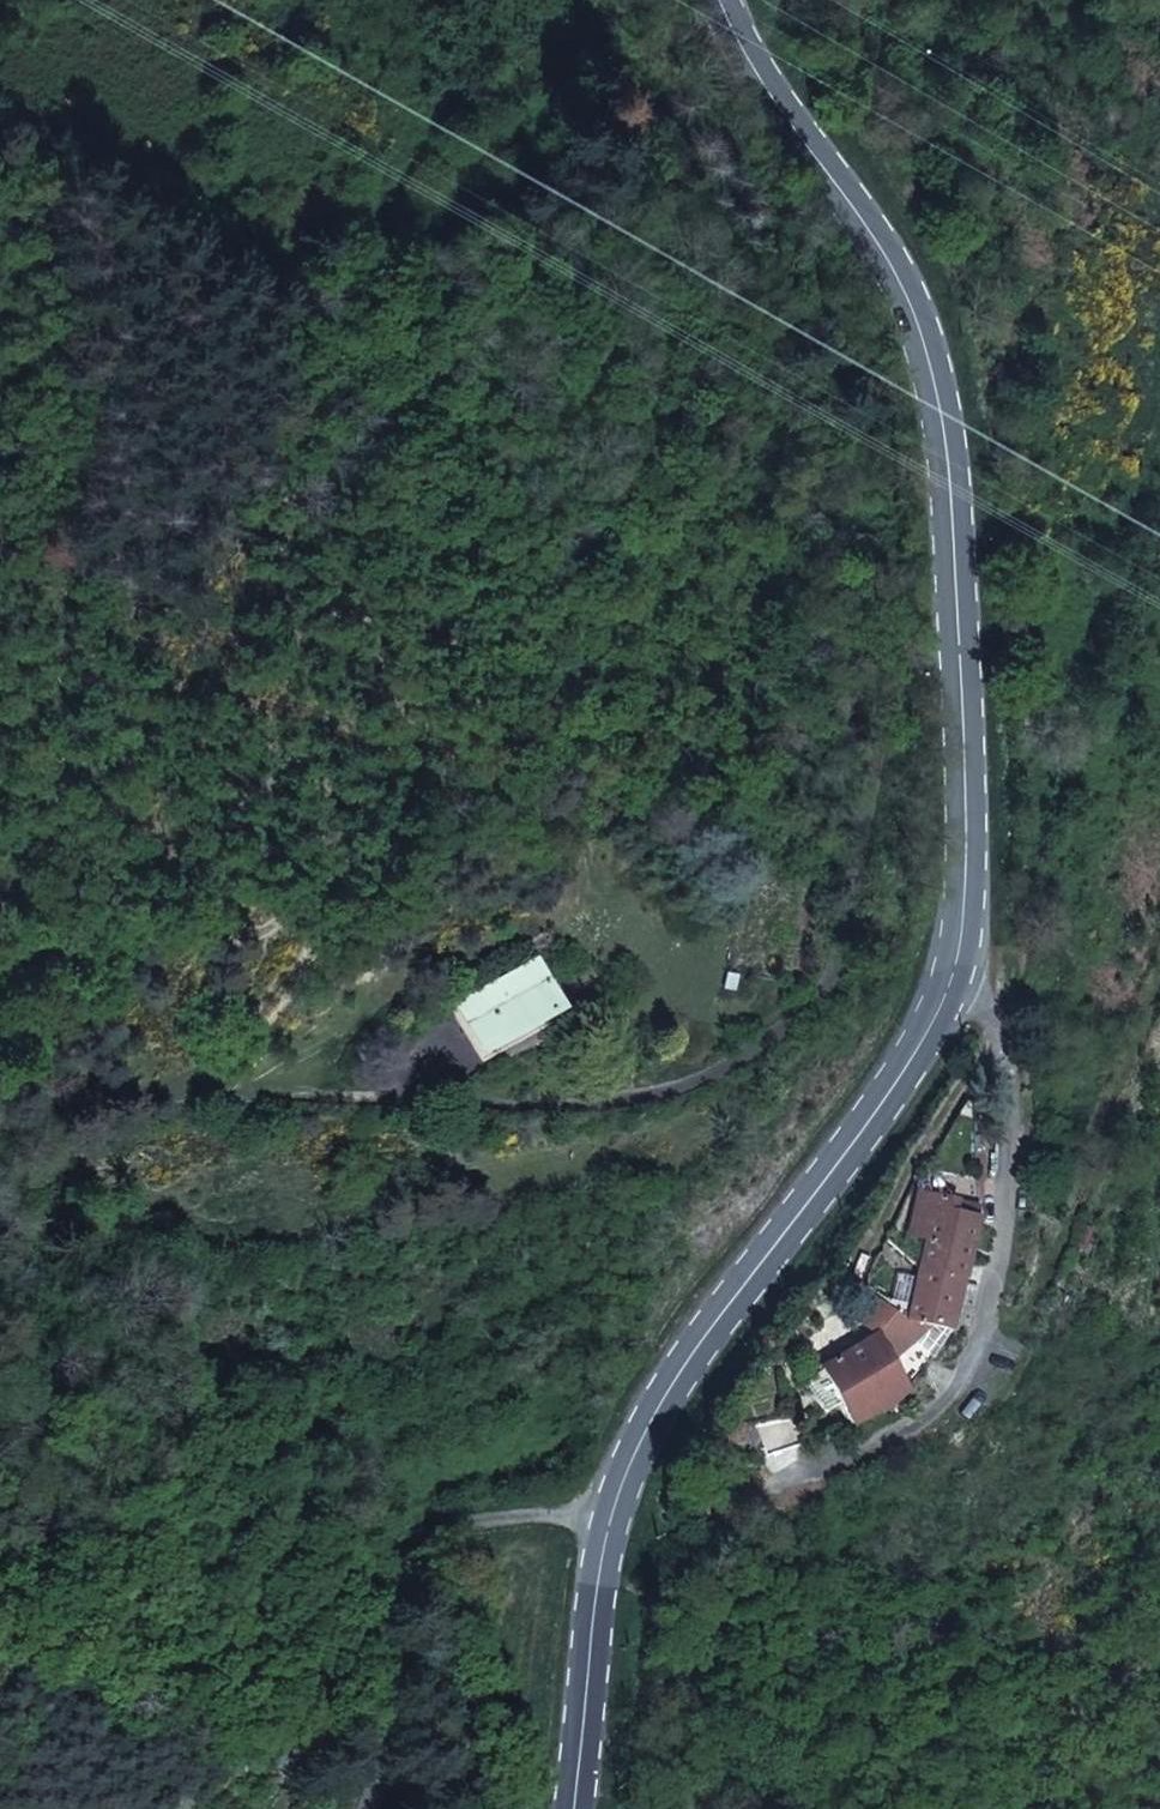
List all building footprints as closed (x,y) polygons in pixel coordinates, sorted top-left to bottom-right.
[(527,948),(535,963),(457,1006),(484,1053),(561,1010),(537,966),(560,953),(550,935),(527,948)] [(925,1240),(918,1268),(962,1280),(976,1220),(948,1213),(952,1203),(917,1195),(908,1236),(925,1240)] [(892,1313),(875,1337),(903,1391),(936,1351),(950,1330),(962,1280),(918,1268),(907,1317),(892,1313)] [(870,1297),(860,1310),(875,1337),(892,1313),(870,1297)] [(875,1337),(820,1371),(849,1425),(887,1405),(903,1391),(875,1337)]
